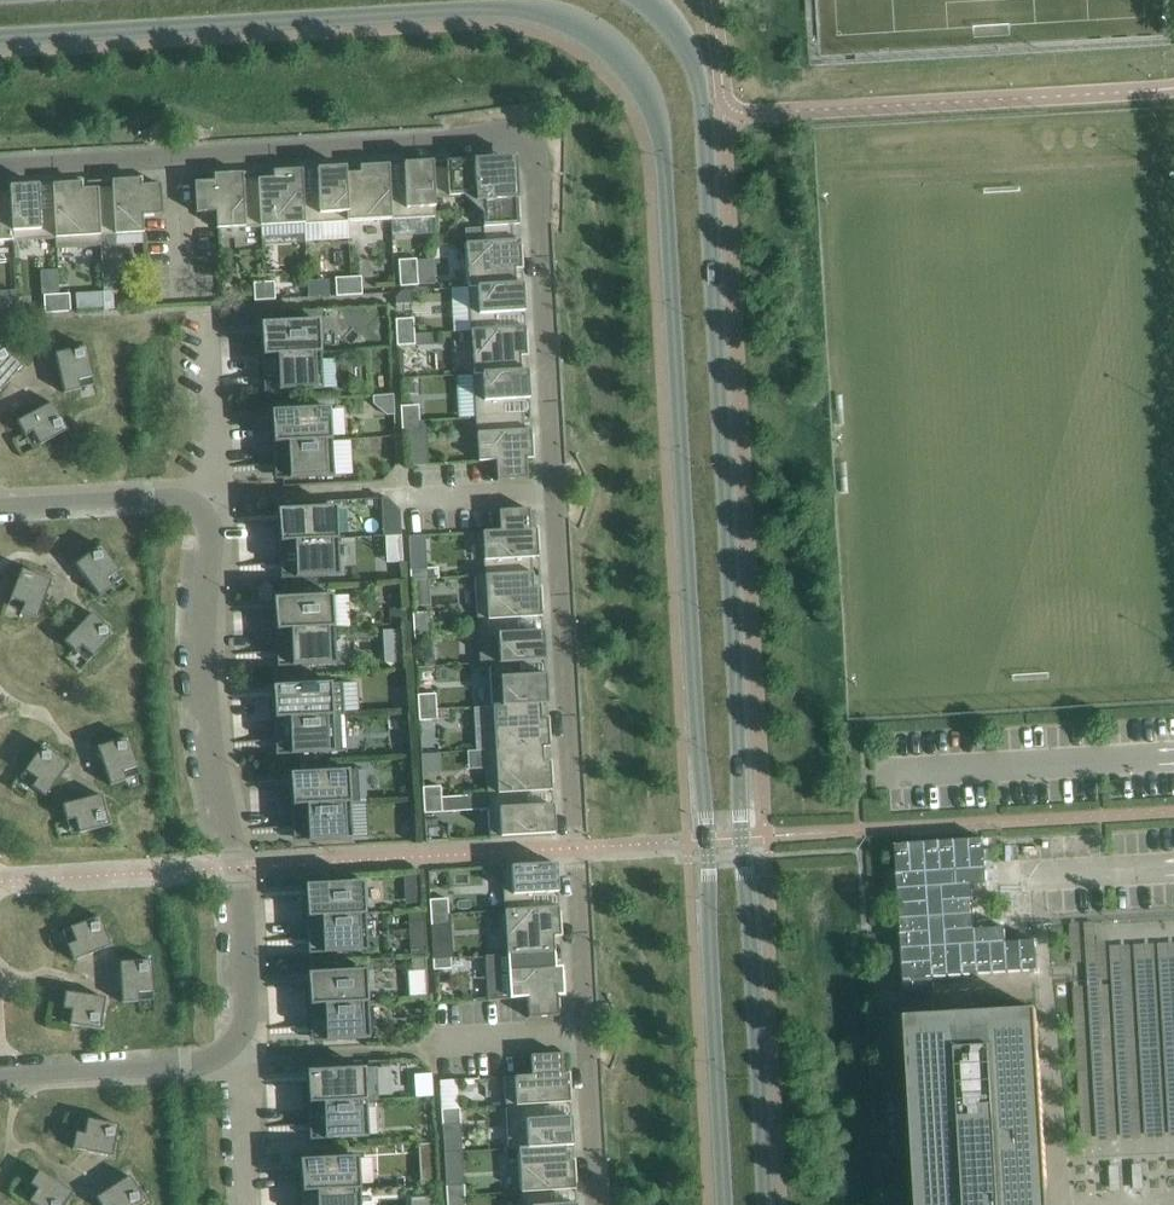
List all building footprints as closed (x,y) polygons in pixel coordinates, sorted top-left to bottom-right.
[(433,162),(431,162),(435,216),(436,216),(435,198),(464,196),(473,204),(515,157),(473,160),(467,161),(467,160),(446,161),(447,168),(433,169),(433,162)] [(515,157),(473,204),(482,213),(484,242),(466,243),(466,244),(520,241),(520,240),(514,241),(513,227),(519,226),(518,205),(517,200),(518,200),(517,185),(515,157)] [(388,165),(391,219),(435,216),(431,162),(426,162),(426,163),(421,163),(421,162),(419,162),(419,163),(403,164),(404,190),(390,191),(388,165)] [(346,167),(344,167),(348,222),(391,219),(388,165),(377,166),(377,165),(375,165),(366,166),(359,166),(360,173),(346,174),(346,167)] [(316,169),(316,175),(317,195),(303,195),(302,170),(301,170),(304,224),(348,222),(344,167),(340,167),(339,168),(334,168),(334,167),(332,167),(332,168),(316,169)] [(273,171),(273,178),(258,179),(261,227),(304,224),(301,170),(290,171),(290,170),(289,170),(273,171)] [(213,175),(214,181),(194,183),(196,213),(215,212),(216,229),(261,227),(258,179),(243,180),(242,174),(231,174),(231,173),(229,173),(229,174),(213,175)] [(112,187),(97,188),(100,246),(101,246),(101,236),(144,234),(143,216),(163,215),(161,184),(141,186),(141,179),(125,180),(125,179),(123,179),(123,181),(112,181),(112,187)] [(82,182),(66,183),(64,183),(64,184),(53,184),(57,248),(100,246),(97,188),(82,189),(82,182)] [(38,185),(22,186),(22,185),(21,185),(21,187),(15,187),(15,186),(10,186),(13,241),(55,239),(56,248),(57,248),(53,184),(54,210),(39,210),(39,191),(38,185)] [(13,241),(10,186),(9,186),(9,193),(0,194),(0,242),(13,241)] [(520,241),(466,244),(468,288),(523,284),(523,283),(516,284),(515,270),(522,270),(522,263),(521,254),(521,252),(520,252),(520,241)] [(417,259),(399,260),(400,276),(418,274),(417,259)] [(418,285),(418,274),(400,276),(400,286),(418,285)] [(336,296),(352,295),(351,277),(335,278),(336,296)] [(352,295),(362,295),(361,277),(351,277),(352,295)] [(255,301),(265,300),(264,282),(254,283),(255,301)] [(265,300),(276,300),(275,282),(264,282),(265,300)] [(523,284),(468,288),(471,331),(525,328),(525,327),(499,329),(498,314),(524,313),(524,307),(523,297),(524,297),(524,295),(523,295),(522,290),(523,290),(523,284)] [(115,309),(114,291),(103,292),(104,310),(115,309)] [(401,291),(395,298),(395,304),(411,304),(411,291),(401,291)] [(60,313),(71,312),(70,294),(59,295),(60,313)] [(45,313),(60,313),(59,295),(44,295),(45,313)] [(415,334),(414,318),(396,319),(397,335),(415,334)] [(262,358),(321,355),(319,321),(268,323),(269,344),(262,344),(262,334),(221,336),(221,338),(260,335),(262,358)] [(525,328),(471,331),(473,374),(528,371),(528,370),(521,370),(520,357),(527,356),(527,350),(526,340),(527,340),(526,339),(525,339),(525,328)] [(397,335),(397,345),(415,344),(415,334),(397,335)] [(3,348),(0,346),(0,391),(22,366),(3,348)] [(86,347),(85,347),(55,354),(64,393),(80,389),(78,381),(93,377),(86,347)] [(321,355),(262,358),(263,376),(223,379),(223,380),(264,378),(264,368),(270,367),(272,392),(323,389),(321,355)] [(528,371),(473,374),(475,418),(524,415),(524,414),(504,415),(503,401),(523,400),(529,400),(529,384),(529,382),(528,382),(527,376),(528,376),(528,371)] [(52,403),(39,410),(17,422),(25,436),(33,432),(40,445),(67,431),(52,403)] [(420,421),(419,405),(401,406),(402,422),(420,421)] [(273,445),(332,442),(330,408),(279,411),(280,431),(273,431),(273,421),(232,424),(232,425),(272,423),(273,445)] [(524,415),(475,418),(478,462),(496,461),(497,481),(527,479),(526,460),(533,459),(532,443),(533,443),(532,441),(531,441),(531,430),(525,430),(524,415)] [(402,432),(420,431),(420,421),(402,422),(402,432)] [(332,442),(273,445),(274,464),(234,466),(234,467),(275,465),(275,455),(281,455),(283,479),(334,476),(332,442)] [(279,544),(338,541),(336,507),(285,510),(286,530),(279,531),(279,521),(238,523),(238,524),(278,522),(279,544)] [(537,528),(530,529),(529,509),(498,511),(499,531),(482,531),(485,575),(533,572),(532,558),(538,558),(537,546),(538,546),(538,544),(538,545),(537,535),(537,528)] [(338,541),(279,544),(280,563),(240,565),(240,566),(281,564),(281,554),(287,554),(289,578),(293,578),(318,577),(340,575),(338,541)] [(100,546),(96,549),(75,565),(99,597),(112,587),(107,580),(119,571),(100,546)] [(51,581),(26,571),(22,569),(10,599),(24,604),(21,612),(37,618),(51,581)] [(410,570),(411,580),(429,579),(428,569),(410,570)] [(533,572),(485,575),(475,576),(477,621),(515,618),(542,617),(541,606),(542,606),(542,604),(541,604),(540,588),(534,588),(533,572)] [(318,577),(293,578),(293,588),(318,586),(318,577)] [(318,586),(293,588),(294,597),(319,596),(318,586)] [(275,632),(334,629),(332,595),(319,596),(294,597),(281,598),(282,618),(276,619),(275,609),(234,611),(234,612),(274,610),(275,632)] [(334,622),(348,621),(347,595),(332,595),(334,622)] [(406,609),(391,610),(392,624),(407,623),(406,609)] [(413,614),(414,623),(431,623),(431,612),(413,614)] [(92,613),(78,627),(64,642),(76,653),(82,647),(93,657),(115,635),(92,613)] [(515,618),(477,621),(480,665),(490,664),(519,662),(545,661),(544,655),(543,655),(543,649),(544,649),(544,647),(543,637),(543,631),(516,633),(515,618)] [(414,623),(415,639),(432,638),(431,623),(414,623)] [(334,629),(275,632),(276,651),(236,654),(236,655),(277,652),(277,643),(284,642),(285,667),(288,666),(311,665),(336,663),(334,629)] [(519,662),(490,664),(492,708),(540,705),(547,704),(547,698),(546,698),(546,693),(547,693),(547,691),(546,691),(546,681),(545,675),(519,676),(519,662)] [(311,665),(288,666),(289,676),(312,675),(311,665)] [(312,675),(289,676),(289,686),(312,684),(312,675)] [(274,720),(333,717),(345,716),(343,682),(312,684),(289,686),(280,686),(281,706),(274,707),(274,697),(233,699),(233,700),(273,698),(274,720)] [(418,695),(419,710),(437,709),(436,694),(418,695)] [(540,705),(492,708),(495,749),(543,748),(549,747),(548,736),(549,736),(549,734),(548,718),(541,718),(540,705)] [(419,710),(419,721),(437,720),(437,709),(419,710)] [(333,717),(274,720),(275,739),(235,742),(235,743),(276,741),(276,731),(282,730),(284,755),(301,754),(319,753),(335,752),(333,717)] [(97,747),(102,761),(110,786),(126,780),(123,772),(137,767),(127,737),(97,747)] [(69,764),(47,748),(43,745),(25,771),(37,780),(32,787),(45,797),(69,764)] [(543,748),(495,749),(485,749),(487,794),(526,792),(552,791),(551,785),(551,779),(552,779),(551,768),(550,761),(544,762),(543,748)] [(319,753),(301,754),(301,763),(320,762),(319,753)] [(320,762),(301,763),(302,773),(329,771),(329,762),(320,762)] [(291,808),(350,804),(348,770),(329,771),(302,773),(297,773),(299,793),(292,794),(291,784),(250,786),(250,787),(290,785),(291,808)] [(423,787),(424,797),(442,796),(441,786),(423,787)] [(527,806),(526,792),(487,794),(490,838),(555,835),(554,828),(553,823),(555,823),(554,821),(553,805),(527,806)] [(109,825),(108,820),(101,795),(62,805),(66,821),(75,819),(79,833),(109,825)] [(424,797),(425,813),(442,812),(442,796),(424,797)] [(350,804),(291,808),(292,826),(253,829),(253,830),(294,827),(293,817),(300,817),(301,842),(352,839),(350,804)] [(896,845),(904,994),(934,992),(933,977),(1037,971),(1036,942),(1006,943),(1005,928),(975,930),(973,886),(988,885),(985,840),(896,845)] [(504,911),(558,908),(533,909),(532,895),(558,893),(558,887),(558,875),(556,875),(556,870),(557,870),(556,863),(501,867),(501,868),(502,868),(504,911)] [(419,875),(405,876),(405,886),(420,885),(419,875)] [(306,919),(365,916),(363,882),(312,885),(313,905),(307,905),(306,895),(265,898),(265,899),(305,897),(306,919)] [(449,915),(448,899),(430,900),(431,916),(449,915)] [(559,919),(558,908),(504,911),(507,955),(555,952),(554,937),(561,936),(560,930),(560,919),(559,919)] [(431,916),(431,926),(449,925),(449,915),(431,916)] [(111,946),(99,916),(70,928),(75,942),(67,945),(73,961),(111,946)] [(365,916),(306,919),(307,938),(268,940),(268,942),(309,939),(308,929),(315,929),(316,953),(367,950),(365,916)] [(1096,945),(1095,926),(1086,926),(1098,1119),(1120,1117),(1121,1138),(1173,1135),(1173,941),(1096,945)] [(556,967),(555,952),(507,955),(509,999),(527,998),(528,1018),(558,1016),(557,996),(564,996),(564,990),(563,980),(564,980),(564,978),(562,978),(562,967),(556,967)] [(423,958),(411,958),(412,971),(424,970),(423,958)] [(433,959),(434,970),(452,969),(451,958),(433,959)] [(151,960),(120,962),(122,1003),(139,1002),(138,993),(153,992),(151,960)] [(309,1007),(368,1004),(366,970),(315,973),(316,993),(309,993),(309,983),(268,986),(268,987),(308,985),(309,1007)] [(70,1025),(101,1029),(105,998),(65,992),(63,1008),(72,1010),(70,1025)] [(368,1004),(309,1007),(310,1026),(270,1028),(270,1029),(311,1027),(311,1017),(317,1016),(319,1041),(370,1038),(368,1004)] [(906,1018),(916,1195),(933,1194),(934,1204),(1040,1204),(1039,1188),(1047,1187),(1037,1010),(906,1018)] [(569,1073),(562,1074),(561,1054),(530,1056),(531,1075),(504,1077),(506,1106),(569,1102),(569,1091),(570,1091),(570,1089),(569,1080),(569,1073)] [(308,1105),(367,1102),(365,1068),(314,1071),(315,1091),(308,1091),(308,1082),(267,1084),(267,1085),(307,1083),(308,1105)] [(460,1108),(459,1098),(441,1099),(442,1109),(460,1108)] [(367,1102),(308,1105),(309,1124),(269,1126),(269,1127),(310,1125),(310,1115),(317,1115),(318,1139),(369,1137),(367,1102)] [(570,1102),(569,1102),(506,1106),(508,1150),(518,1150),(566,1147),(573,1147),(572,1140),(571,1135),(573,1134),(573,1133),(572,1133),(571,1123),(571,1117),(545,1118),(544,1104),(570,1102)] [(442,1109),(443,1125),(461,1124),(460,1108),(442,1109)] [(73,1149),(84,1151),(112,1156),(118,1125),(87,1119),(84,1134),(76,1133),(73,1149)] [(567,1160),(566,1147),(518,1150),(521,1192),(575,1189),(574,1178),(575,1178),(575,1176),(574,1166),(574,1160),(567,1160)] [(301,1194),(360,1191),(358,1157),(307,1159),(308,1179),(302,1180),(301,1170),(260,1172),(260,1173),(300,1171),(301,1194)] [(56,1181),(39,1170),(30,1184),(37,1189),(29,1202),(33,1204),(65,1204),(73,1192),(56,1181)] [(144,1198),(129,1176),(96,1198),(100,1204),(143,1204),(147,1203),(144,1198)] [(465,1195),(464,1185),(446,1186),(447,1196),(465,1195)] [(575,1189),(521,1192),(521,1204),(576,1204),(576,1203),(550,1204),(549,1191),(575,1189)] [(301,1194),(302,1204),(303,1204),(310,1203),(310,1204),(361,1204),(360,1191),(301,1194)] [(447,1204),(465,1204),(465,1195),(447,1196),(447,1204)]
